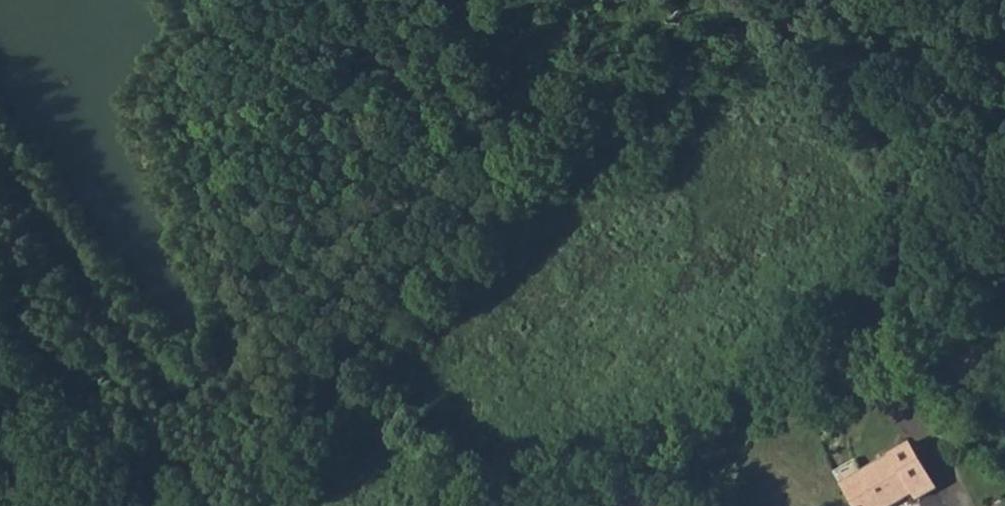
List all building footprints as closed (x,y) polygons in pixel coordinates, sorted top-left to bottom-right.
[(842,488),(852,505),(897,505),(914,496),(918,503),(937,492),(912,446),(842,488)]
